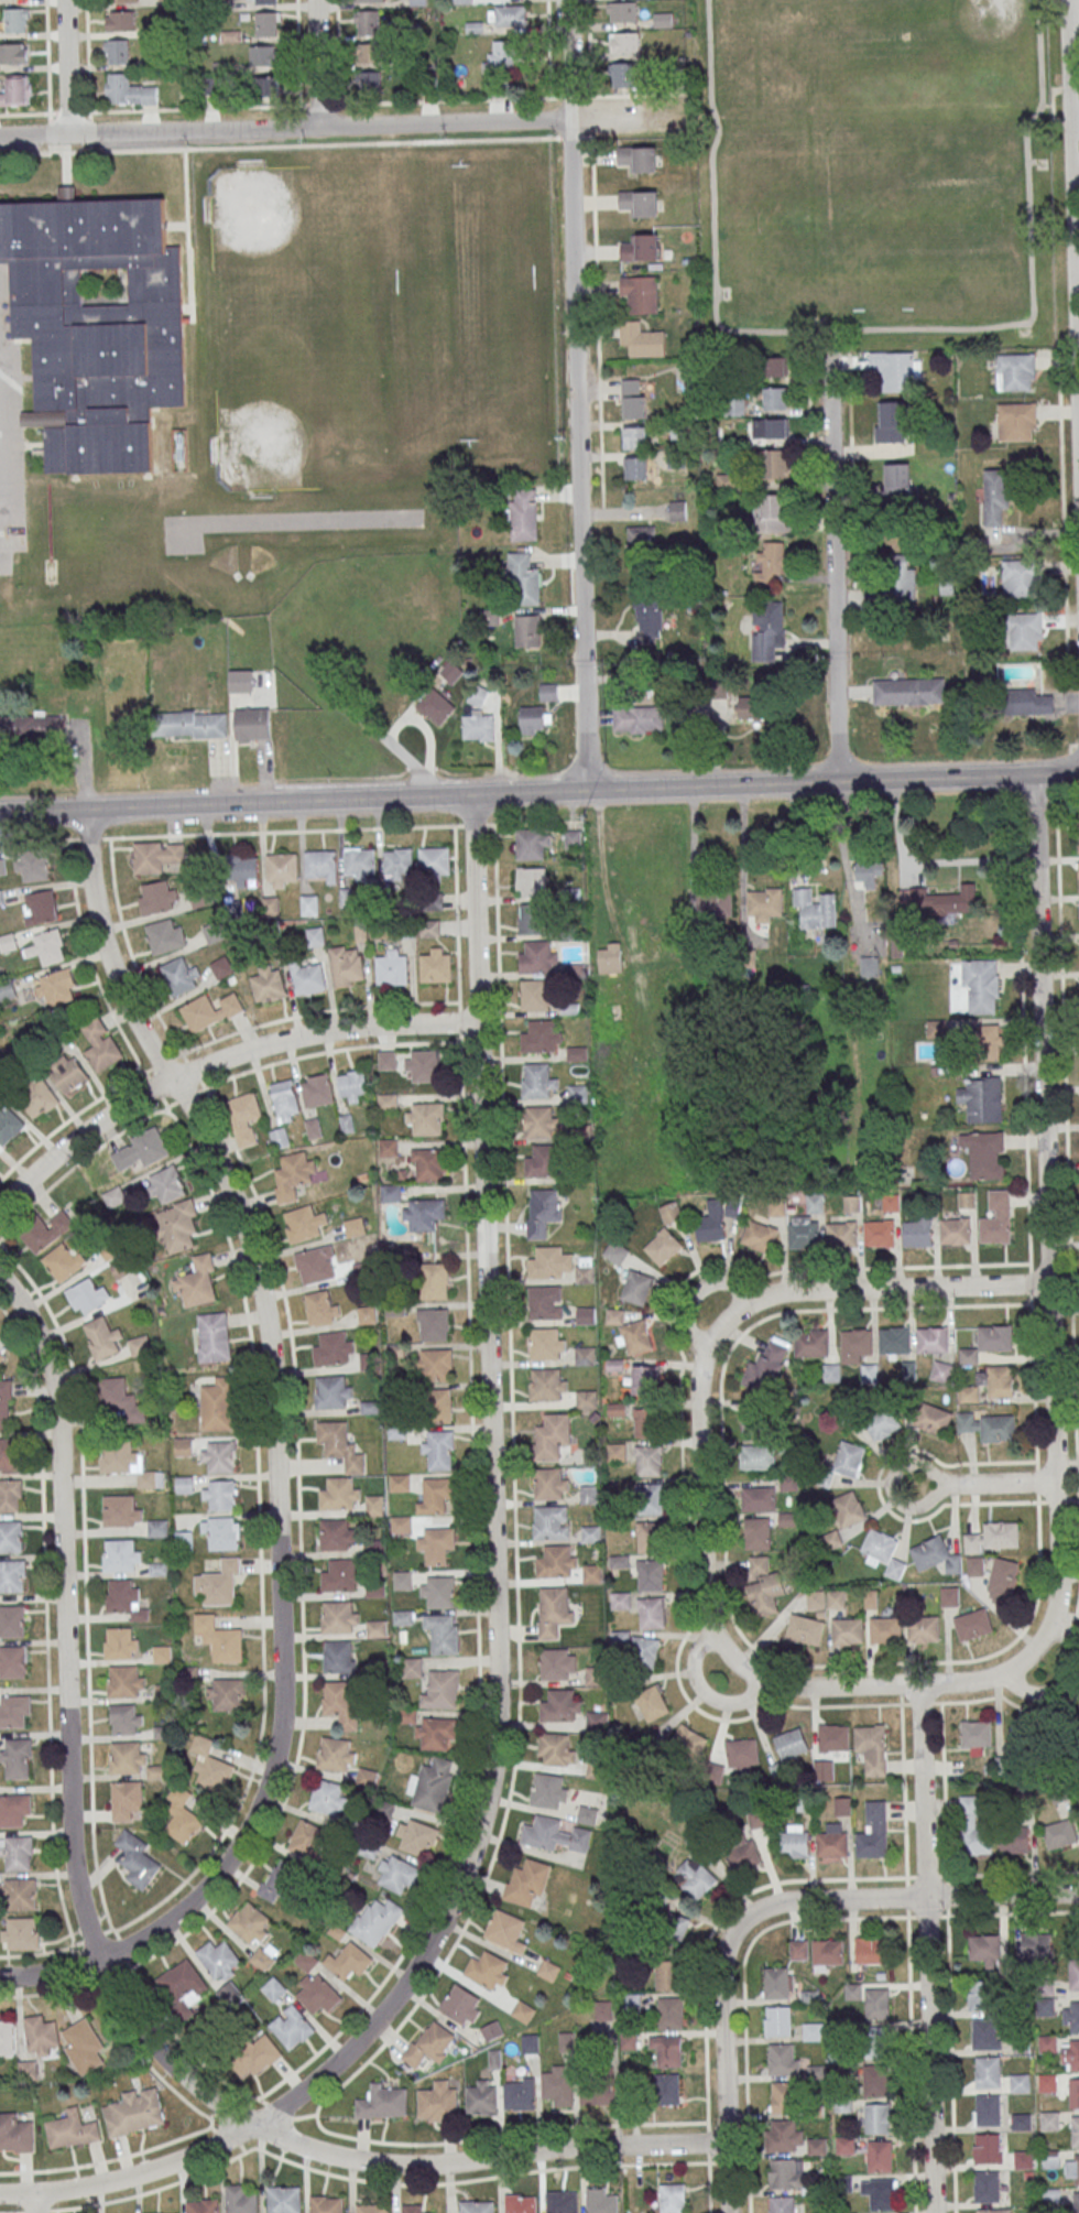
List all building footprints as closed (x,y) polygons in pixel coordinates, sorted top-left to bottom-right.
[(608,1),(639,1),(639,21),(611,21),(611,12),(608,12),(608,1)] [(489,5),(489,26),(528,26),(528,5),(489,5)] [(25,33),(25,9),(6,9),(7,34),(25,33)] [(135,10),(107,10),(107,30),(135,30),(135,10)] [(380,34),(380,10),(356,10),(356,34),(380,34)] [(277,35),(276,11),(257,11),(258,36),(277,35)] [(674,12),(655,12),(655,26),(674,26),(674,12)] [(609,32),(640,32),(640,52),(612,52),(612,43),(609,43),(609,32)] [(129,63),(129,39),(109,39),(110,64),(129,63)] [(516,41),(494,41),(494,52),(486,52),(486,71),(516,71),(516,41)] [(382,62),(383,43),(359,43),(359,61),(382,62)] [(28,44),(0,44),(0,64),(28,64),(28,44)] [(251,45),(251,65),(279,65),(279,45),(251,45)] [(610,62),(610,87),(633,87),(633,62),(610,62)] [(357,71),(357,94),(381,94),(381,71),(357,71)] [(157,104),(156,85),(130,86),(130,73),(109,73),(109,82),(106,82),(107,95),(109,95),(110,104),(142,101),(142,105),(157,104)] [(6,90),(0,90),(0,106),(31,106),(30,76),(6,77),(6,90)] [(280,76),(257,76),(257,103),(280,103),(280,76)] [(618,147),(656,145),(657,171),(631,172),(631,163),(619,163),(618,147)] [(619,191),(657,189),(658,216),(632,217),(632,207),(620,208),(619,191)] [(11,260),(0,260),(0,205),(165,199),(166,248),(182,247),(186,409),(151,410),(153,473),(47,476),(46,427),(23,429),(23,414),(36,414),(34,338),(13,339),(11,260)] [(621,260),(660,259),(658,234),(632,234),(633,242),(620,243),(621,260)] [(620,276),(656,275),(657,312),(629,313),(628,293),(620,293),(620,276)] [(631,356),(664,356),(664,331),(641,331),(641,321),(620,321),(620,344),(631,344),(631,356)] [(882,391),(917,391),(917,351),(870,351),(870,371),(882,371),(882,391)] [(997,390),(1035,390),(1035,353),(997,353),(997,390)] [(766,376),(788,376),(788,357),(766,357),(766,376)] [(647,378),(622,378),(622,418),(647,418),(647,378)] [(789,409),(789,387),(765,387),(765,409),(789,409)] [(876,401),(876,442),(905,442),(905,401),(876,401)] [(998,402),(998,440),(1037,440),(1037,402),(998,402)] [(754,418),(754,438),(788,438),(788,418),(754,418)] [(647,426),(624,426),(624,448),(647,448),(647,426)] [(790,449),(764,449),(764,478),(790,478),(790,449)] [(647,479),(647,457),(626,457),(626,479),(647,479)] [(911,463),(884,463),(884,494),(911,494),(911,463)] [(1009,469),(985,469),(985,518),(1009,518),(1009,469)] [(735,490),(735,474),(718,474),(718,490),(735,490)] [(538,489),(511,489),(511,540),(538,540),(538,489)] [(791,532),(791,494),(755,495),(755,532),(791,532)] [(671,522),(686,521),(686,502),(671,502),(671,511),(671,522)] [(656,525),(629,525),(629,552),(656,552),(656,525)] [(775,583),(775,573),(786,573),(786,541),(765,541),(765,551),(756,551),(756,583),(775,583)] [(508,552),(509,582),(519,582),(519,605),(541,604),(540,565),(530,566),(530,551),(508,552)] [(916,567),(910,567),(910,554),(891,554),(891,601),(916,601),(916,567)] [(1042,560),(1003,560),(1003,597),(1042,597),(1042,560)] [(663,589),(637,589),(638,637),(664,636),(663,589)] [(785,602),(753,601),(752,661),(776,662),(776,648),(785,648),(785,602)] [(1042,650),(1042,613),(1006,613),(1006,650),(1042,650)] [(515,615),(515,646),(541,646),(541,615),(515,615)] [(439,671),(452,684),(464,671),(452,659),(439,671)] [(252,671),(229,671),(229,692),(252,692),(252,671)] [(945,679),(874,679),(874,704),(945,704),(945,679)] [(557,684),(542,684),(542,699),(557,699),(557,684)] [(416,708),(442,727),(457,705),(432,687),(416,708)] [(486,687),(474,687),(474,703),(486,703),(486,687)] [(1010,689),(1010,714),(1054,714),(1054,689),(1010,689)] [(739,719),(771,719),(771,696),(739,696),(739,719)] [(522,706),(522,733),(546,733),(546,706),(522,706)] [(614,732),(663,732),(663,707),(614,707),(614,732)] [(236,709),(236,741),(270,741),(270,709),(236,709)] [(494,740),(494,710),(463,710),(463,740),(494,740)] [(227,738),(227,712),(161,712),(161,738),(227,738)] [(47,748),(48,716),(0,715),(0,747),(47,748)] [(516,859),(550,859),(550,828),(516,828),(516,859)] [(566,848),(582,848),(582,830),(566,830),(566,848)] [(184,842),(135,842),(135,872),(164,872),(164,862),(184,862),(184,842)] [(450,847),(419,847),(419,874),(450,874),(450,847)] [(375,879),(375,848),(345,848),(345,879),(375,879)] [(412,849),(384,849),(384,878),(412,878),(412,849)] [(305,851),(306,879),(325,879),(325,883),(337,883),(336,850),(305,851)] [(266,853),(266,888),(287,888),(287,882),(297,882),(297,853),(266,853)] [(49,855),(16,855),(16,881),(49,881),(49,855)] [(258,855),(231,855),(231,887),(247,887),(247,878),(258,878),(258,855)] [(884,859),(857,859),(857,881),(865,881),(865,889),(876,889),(876,876),(884,876),(884,859)] [(547,867),(517,867),(517,896),(547,896),(547,867)] [(177,908),(173,879),(138,885),(142,913),(177,908)] [(978,913),(976,883),(962,883),(962,893),(929,895),(929,887),(900,889),(901,917),(978,913)] [(748,887),(748,923),(772,923),(772,914),(783,914),(783,887),(748,887)] [(352,905),(352,888),(341,888),(342,906),(352,905)] [(814,888),(794,888),(794,910),(804,910),(804,928),(837,928),(837,895),(814,895),(814,888)] [(192,891),(194,906),(210,904),(208,889),(192,891)] [(58,919),(53,890),(21,896),(27,925),(58,919)] [(732,891),(696,891),(696,916),(732,916),(732,891)] [(302,915),(318,915),(318,895),(302,895),(302,915)] [(279,896),(264,896),(264,916),(278,916),(279,896)] [(519,934),(542,934),(542,904),(519,904),(519,934)] [(173,926),(171,919),(146,924),(153,953),(187,946),(182,925),(173,926)] [(203,925),(208,943),(227,938),(221,920),(203,925)] [(439,936),(439,920),(421,920),(421,936),(439,936)] [(309,948),(326,944),(322,926),(305,929),(309,948)] [(42,965),(66,960),(60,930),(33,935),(36,946),(24,949),(26,958),(40,955),(42,965)] [(1,952),(17,949),(14,935),(0,937),(0,948),(1,952)] [(520,972),(557,972),(557,941),(520,941),(520,972)] [(622,972),(622,943),(600,943),(600,972),(622,972)] [(333,986),(365,984),(362,945),(330,947),(333,986)] [(407,984),(407,948),(386,948),(386,956),(377,956),(377,984),(407,984)] [(451,981),(451,948),(430,948),(430,956),(421,956),(421,981),(451,981)] [(218,979),(234,971),(226,955),(210,963),(218,979)] [(159,966),(173,997),(203,983),(194,963),(188,966),(183,956),(159,966)] [(877,975),(877,957),(861,957),(861,975),(877,975)] [(998,1013),(998,959),(962,959),(962,986),(969,986),(969,1013),(998,1013)] [(324,961),(294,961),(294,993),(324,993),(324,961)] [(258,1004),(287,996),(278,963),(258,968),(260,974),(251,977),(258,1004)] [(48,998),(50,1007),(78,999),(70,969),(35,978),(40,1000),(48,998)] [(548,979),(521,979),(521,1010),(548,1010),(548,979)] [(11,980),(0,984),(0,1002),(16,997),(11,980)] [(193,1034),(245,1011),(236,992),(212,1003),(208,994),(180,1006),(193,1034)] [(94,1047),(85,1052),(97,1072),(123,1057),(100,1019),(83,1029),(94,1047)] [(560,1020),(530,1020),(530,1031),(521,1031),(521,1052),(560,1052),(560,1020)] [(928,1020),(928,1037),(946,1037),(946,1020),(928,1020)] [(1001,1061),(1001,1024),(977,1024),(977,1061),(1001,1061)] [(587,1060),(586,1047),(567,1048),(568,1061),(587,1060)] [(379,1069),(397,1069),(397,1050),(379,1050),(379,1069)] [(438,1081),(438,1050),(405,1050),(405,1071),(409,1071),(409,1081),(438,1081)] [(89,1079),(72,1053),(47,1069),(65,1095),(89,1079)] [(522,1063),(522,1098),(557,1098),(557,1077),(549,1077),(549,1063),(522,1063)] [(340,1102),(367,1102),(367,1071),(340,1071),(340,1102)] [(305,1108),(334,1103),(329,1072),(300,1078),(305,1108)] [(1001,1122),(1001,1076),(968,1077),(968,1088),(957,1088),(958,1103),(968,1103),(968,1122),(1001,1122)] [(30,1098),(22,1103),(33,1120),(60,1103),(43,1077),(24,1090),(30,1098)] [(269,1084),(279,1124),(302,1118),(292,1078),(269,1084)] [(589,1103),(589,1085),(568,1085),(568,1103),(589,1103)] [(224,1100),(238,1148),(258,1142),(251,1120),(262,1116),(255,1091),(224,1100)] [(378,1093),(378,1109),(398,1109),(398,1093),(378,1093)] [(444,1135),(444,1102),(407,1102),(407,1135),(444,1135)] [(2,1147),(26,1128),(8,1107),(0,1113),(0,1144),(2,1147)] [(525,1107),(525,1137),(555,1137),(555,1107),(525,1107)] [(305,1121),(309,1139),(323,1135),(319,1117),(305,1121)] [(171,1154),(157,1127),(126,1142),(140,1170),(171,1154)] [(290,1145),(287,1127),(270,1130),(273,1149),(290,1145)] [(1004,1132),(959,1132),(959,1146),(971,1146),(971,1179),(1004,1179),(1004,1132)] [(379,1139),(379,1156),(397,1156),(397,1139),(379,1139)] [(525,1177),(558,1177),(558,1144),(535,1144),(535,1155),(525,1155),(525,1177)] [(412,1180),(442,1180),(442,1149),(412,1149),(412,1180)] [(281,1155),(283,1168),(272,1170),(278,1202),(300,1199),(298,1185),(318,1181),(315,1158),(309,1159),(307,1151),(281,1155)] [(157,1207),(187,1192),(174,1165),(143,1180),(157,1207)] [(381,1185),(381,1201),(400,1201),(400,1185),(381,1185)] [(528,1189),(528,1239),(548,1239),(548,1221),(561,1221),(561,1189),(528,1189)] [(960,1207),(974,1207),(974,1192),(960,1192),(960,1207)] [(823,1212),(823,1193),(807,1193),(807,1212),(823,1212)] [(708,1217),(696,1217),(697,1241),(726,1239),(725,1215),(738,1215),(738,1200),(725,1200),(725,1198),(707,1199),(708,1217)] [(410,1230),(435,1230),(435,1219),(445,1219),(445,1199),(403,1199),(403,1220),(410,1220),(410,1230)] [(195,1246),(190,1235),(201,1231),(190,1200),(155,1213),(171,1255),(195,1246)] [(665,1224),(683,1218),(677,1200),(659,1207),(665,1224)] [(282,1213),(291,1243),(321,1234),(312,1204),(282,1213)] [(37,1216),(17,1233),(37,1257),(75,1225),(62,1210),(45,1225),(37,1216)] [(981,1217),(1010,1217),(1010,1241),(981,1241),(981,1217)] [(779,1229),(750,1218),(740,1243),(769,1254),(779,1229)] [(940,1218),(970,1218),(970,1243),(941,1243),(940,1218)] [(864,1221),(894,1221),(894,1245),(865,1246),(864,1221)] [(904,1222),(933,1221),(933,1246),(904,1246),(904,1222)] [(788,1223),(817,1223),(817,1247),(788,1247),(788,1223)] [(827,1223),(855,1223),(857,1247),(827,1247),(827,1223)] [(643,1248),(662,1267),(683,1245),(665,1227),(643,1248)] [(87,1261),(68,1239),(41,1261),(61,1284),(87,1261)] [(603,1253),(618,1266),(631,1252),(615,1239),(603,1253)] [(337,1278),(332,1246),(296,1251),(301,1283),(337,1278)] [(537,1257),(528,1257),(528,1277),(572,1277),(572,1254),(563,1254),(563,1246),(537,1246),(537,1257)] [(174,1276),(179,1308),(218,1302),(211,1254),(192,1257),(195,1272),(174,1276)] [(576,1282),(594,1282),(594,1257),(576,1257),(576,1282)] [(116,1279),(129,1274),(124,1260),(111,1265),(116,1279)] [(422,1299),(448,1299),(448,1262),(422,1262),(422,1299)] [(654,1276),(630,1269),(620,1298),(645,1306),(654,1276)] [(110,1299),(96,1275),(65,1292),(79,1317),(110,1299)] [(562,1286),(529,1286),(529,1319),(562,1319),(562,1286)] [(306,1292),(307,1322),(337,1322),(336,1291),(306,1292)] [(358,1306),(359,1324),(377,1323),(376,1305),(358,1306)] [(595,1324),(595,1307),(577,1307),(577,1324),(595,1324)] [(653,1349),(646,1319),(625,1324),(622,1308),(606,1311),(609,1324),(617,1323),(622,1344),(626,1343),(628,1355),(653,1349)] [(418,1309),(418,1340),(448,1340),(448,1309),(418,1309)] [(228,1361),(227,1314),(198,1315),(199,1362),(228,1361)] [(96,1362),(122,1351),(108,1315),(81,1326),(96,1362)] [(978,1352),(1014,1352),(1014,1326),(979,1326),(979,1348),(960,1348),(960,1365),(978,1365),(978,1352)] [(918,1327),(947,1327),(947,1352),(918,1352),(918,1327)] [(879,1328),(909,1328),(909,1353),(880,1353),(879,1328)] [(530,1329),(530,1359),(564,1359),(564,1329),(530,1329)] [(830,1329),(795,1329),(795,1356),(830,1356),(830,1329)] [(315,1366),(354,1361),(351,1330),(320,1334),(322,1345),(313,1346),(315,1366)] [(842,1331),(873,1330),(873,1354),(842,1355),(842,1331)] [(133,1356),(152,1350),(147,1335),(128,1341),(133,1356)] [(742,1382),(769,1395),(790,1349),(769,1339),(758,1364),(751,1361),(742,1382)] [(575,1347),(575,1364),(596,1364),(596,1347),(575,1347)] [(452,1349),(416,1349),(416,1381),(452,1381),(452,1349)] [(953,1363),(934,1362),(933,1382),(953,1383),(953,1363)] [(823,1381),(841,1381),(841,1363),(823,1363),(823,1381)] [(877,1383),(877,1364),(863,1364),(863,1383),(877,1383)] [(634,1394),(656,1394),(656,1365),(634,1365),(634,1394)] [(1013,1397),(1013,1366),(988,1366),(988,1397),(1013,1397)] [(530,1400),(566,1400),(566,1368),(530,1368),(530,1400)] [(202,1431),(232,1431),(232,1377),(214,1377),(214,1386),(202,1386),(202,1431)] [(125,1424),(147,1423),(146,1404),(136,1404),(136,1395),(126,1395),(125,1378),(101,1379),(102,1411),(125,1410),(125,1424)] [(316,1380),(345,1378),(346,1390),(352,1390),(352,1401),(346,1401),(347,1410),(315,1412),(314,1395),(317,1395),(316,1380)] [(11,1380),(0,1380),(0,1428),(12,1428),(11,1380)] [(960,1402),(978,1402),(978,1386),(960,1386),(960,1402)] [(452,1422),(452,1389),(430,1389),(430,1422),(452,1422)] [(577,1390),(577,1407),(597,1407),(597,1390),(577,1390)] [(912,1425),(945,1437),(954,1412),(920,1401),(912,1425)] [(878,1443),(904,1424),(889,1403),(862,1422),(878,1443)] [(652,1408),(634,1408),(634,1438),(652,1438),(652,1408)] [(570,1413),(545,1413),(545,1426),(535,1426),(535,1459),(570,1459),(570,1413)] [(981,1442),(1016,1441),(1015,1413),(958,1414),(958,1431),(981,1431),(981,1442)] [(317,1425),(347,1424),(348,1446),(356,1446),(356,1456),(364,1456),(366,1476),(346,1477),(346,1460),(326,1461),(326,1445),(317,1446),(317,1425)] [(453,1469),(453,1431),(425,1431),(425,1469),(453,1469)] [(192,1438),(174,1438),(174,1457),(192,1457),(192,1438)] [(868,1449),(843,1439),(831,1469),(856,1479),(868,1449)] [(19,1473),(0,1473),(0,1442),(19,1441),(19,1473)] [(236,1473),(236,1442),(200,1442),(200,1463),(210,1463),(210,1473),(236,1473)] [(103,1443),(132,1443),(132,1454),(139,1454),(139,1466),(133,1466),(133,1474),(101,1475),(101,1458),(103,1458),(103,1443)] [(636,1445),(636,1476),(661,1476),(660,1445),(636,1445)] [(776,1445),(741,1445),(741,1468),(776,1468),(776,1445)] [(568,1499),(568,1468),(534,1468),(534,1499),(568,1499)] [(391,1477),(410,1477),(410,1494),(391,1495),(391,1477)] [(192,1493),(192,1478),(176,1478),(176,1493),(192,1493)] [(327,1480),(353,1479),(355,1491),(361,1491),(361,1503),(355,1503),(355,1511),(319,1512),(319,1493),(328,1491),(327,1480)] [(423,1482),(454,1480),(454,1500),(446,1501),(446,1517),(417,1518),(416,1505),(424,1505),(423,1482)] [(237,1481),(202,1481),(202,1503),(209,1503),(209,1511),(237,1511),(237,1481)] [(23,1514),(0,1514),(0,1483),(22,1483),(23,1514)] [(664,1484),(638,1484),(638,1513),(664,1513),(664,1484)] [(581,1503),(601,1503),(601,1486),(581,1486),(581,1503)] [(742,1510),(776,1510),(775,1487),(742,1487),(742,1510)] [(867,1518),(855,1490),(831,1499),(842,1528),(867,1518)] [(106,1498),(134,1497),(134,1509),(141,1509),(142,1520),(135,1520),(135,1529),(105,1530),(103,1512),(107,1512),(106,1498)] [(364,1498),(383,1498),(384,1515),(366,1515),(364,1498)] [(569,1506),(534,1506),(534,1538),(569,1538),(569,1506)] [(780,1514),(780,1526),(797,1526),(797,1514),(780,1514)] [(772,1549),(772,1517),(745,1517),(745,1549),(772,1549)] [(238,1518),(201,1518),(201,1541),(211,1541),(211,1551),(238,1551),(238,1518)] [(392,1519),(411,1519),(411,1536),(392,1536),(392,1519)] [(148,1538),(168,1538),(168,1521),(148,1521),(148,1538)] [(319,1522),(348,1521),(348,1533),(355,1533),(356,1544),(349,1544),(349,1553),(320,1554),(319,1522)] [(984,1533),(964,1533),(964,1549),(1019,1549),(1019,1522),(984,1522),(984,1533)] [(21,1555),(0,1555),(0,1524),(21,1523),(21,1555)] [(601,1526),(582,1526),(582,1542),(601,1542),(601,1526)] [(874,1566),(883,1560),(882,1559),(896,1550),(881,1526),(858,1541),(874,1566)] [(820,1536),(826,1550),(843,1543),(837,1529),(820,1536)] [(425,1532),(455,1531),(456,1552),(447,1552),(448,1567),(426,1569),(425,1553),(417,1553),(417,1540),(425,1540),(425,1532)] [(192,1550),(192,1532),(176,1532),(177,1550),(192,1550)] [(961,1553),(946,1554),(945,1540),(914,1542),(916,1567),(945,1565),(946,1574),(963,1573),(961,1553)] [(364,1542),(383,1541),(384,1559),(366,1559),(364,1542)] [(106,1543),(134,1542),(135,1553),(142,1553),(142,1565),(135,1565),(135,1574),(105,1575),(103,1558),(107,1558),(106,1543)] [(578,1556),(571,1556),(571,1545),(546,1545),(546,1558),(537,1558),(537,1577),(578,1577),(578,1556)] [(780,1612),(776,1596),(788,1593),(782,1571),(771,1573),(767,1554),(748,1559),(752,1575),(756,1574),(758,1582),(746,1585),(753,1618),(780,1612)] [(983,1556),(968,1556),(968,1575),(983,1575),(983,1556)] [(194,1573),(194,1596),(204,1596),(204,1606),(239,1606),(239,1558),(219,1558),(219,1572),(194,1573)] [(906,1564),(894,1558),(886,1574),(898,1580),(906,1564)] [(637,1590),(664,1590),(664,1559),(637,1559),(637,1590)] [(992,1600),(1016,1600),(1016,1559),(992,1559),(992,1600)] [(327,1563),(355,1562),(356,1574),(362,1573),(362,1585),(356,1585),(357,1594),(325,1595),(325,1577),(327,1577),(327,1563)] [(26,1595),(0,1595),(0,1563),(25,1563),(26,1595)] [(602,1582),(602,1565),(584,1565),(584,1582),(602,1582)] [(394,1574),(413,1574),(413,1591),(394,1591),(394,1574)] [(421,1604),(455,1604),(455,1576),(421,1576),(421,1604)] [(109,1583),(138,1582),(138,1594),(144,1594),(144,1605),(139,1605),(139,1614),(107,1615),(107,1598),(109,1598),(109,1583)] [(366,1583),(384,1583),(385,1599),(367,1599),(366,1583)] [(539,1587),(539,1638),(560,1638),(560,1624),(572,1624),(572,1587),(539,1587)] [(959,1605),(959,1587),(942,1587),(942,1605),(959,1605)] [(630,1592),(612,1592),(612,1609),(630,1609),(630,1592)] [(639,1628),(664,1628),(664,1598),(639,1598),(639,1628)] [(324,1605),(352,1604),(352,1616),(360,1615),(360,1627),(353,1627),(353,1636),(323,1637),(321,1619),(325,1619),(324,1605)] [(24,1640),(0,1640),(0,1609),(24,1608),(24,1640)] [(962,1642),(994,1631),(986,1608),(954,1618),(962,1642)] [(394,1624),(413,1624),(413,1611),(394,1611),(394,1624)] [(242,1663),(242,1628),(216,1628),(215,1614),(194,1614),(194,1635),(204,1635),(204,1644),(212,1644),(212,1663),(242,1663)] [(821,1645),(826,1620),(791,1614),(786,1639),(821,1645)] [(939,1616),(909,1616),(909,1642),(939,1642),(939,1616)] [(901,1642),(901,1617),(870,1617),(870,1642),(901,1642)] [(424,1618),(454,1618),(454,1628),(459,1628),(459,1658),(433,1658),(432,1631),(424,1631),(424,1618)] [(864,1645),(864,1619),(833,1619),(833,1645),(864,1645)] [(367,1624),(386,1624),(386,1640),(368,1640),(367,1624)] [(108,1631),(132,1630),(132,1642),(140,1641),(140,1653),(133,1653),(133,1662),(106,1663),(105,1645),(108,1645),(108,1631)] [(658,1637),(634,1637),(634,1666),(658,1666),(658,1637)] [(324,1672),(355,1672),(355,1640),(324,1640),(324,1672)] [(153,1663),(171,1663),(171,1647),(153,1647),(153,1663)] [(576,1648),(541,1648),(541,1679),(576,1679),(576,1648)] [(26,1681),(0,1681),(0,1669),(0,1649),(25,1649),(26,1681)] [(402,1659),(421,1659),(421,1675),(402,1677),(402,1659)] [(585,1684),(602,1685),(604,1668),(587,1667),(585,1684)] [(110,1669),(139,1668),(139,1680),(145,1680),(146,1691),(140,1691),(140,1700),(109,1701),(108,1684),(111,1684),(110,1669)] [(459,1708),(459,1670),(429,1670),(429,1691),(421,1691),(421,1708),(459,1708)] [(245,1680),(208,1680),(208,1711),(245,1711),(245,1680)] [(324,1682),(356,1682),(357,1697),(352,1697),(352,1706),(353,1714),(321,1715),(320,1699),(324,1699),(324,1682)] [(635,1694),(646,1722),(670,1712),(659,1684),(635,1694)] [(540,1701),(540,1720),(580,1720),(580,1689),(550,1689),(550,1701),(540,1701)] [(26,1731),(0,1731),(0,1710),(1,1710),(1,1700),(31,1699),(32,1717),(25,1717),(26,1731)] [(141,1705),(110,1706),(110,1735),(141,1735),(141,1705)] [(607,1733),(607,1712),(586,1712),(586,1733),(607,1733)] [(458,1718),(417,1717),(416,1748),(447,1750),(448,1739),(457,1740),(458,1718)] [(991,1721),(962,1721),(962,1748),(991,1748),(991,1721)] [(708,1738),(681,1723),(665,1752),(693,1767),(708,1738)] [(819,1752),(850,1752),(850,1725),(819,1725),(819,1752)] [(866,1752),(866,1776),(887,1776),(887,1725),(855,1725),(855,1752),(866,1752)] [(809,1752),(801,1727),(774,1735),(783,1761),(809,1752)] [(574,1765),(574,1734),(539,1734),(539,1765),(574,1765)] [(217,1742),(196,1735),(190,1753),(201,1756),(192,1783),(225,1794),(234,1766),(223,1762),(226,1752),(215,1749),(217,1742)] [(317,1768),(353,1772),(356,1741),(320,1737),(317,1768)] [(728,1739),(728,1770),(759,1770),(759,1739),(728,1739)] [(7,1765),(0,1765),(0,1754),(6,1754),(6,1743),(32,1742),(33,1760),(30,1760),(30,1781),(8,1781),(7,1765)] [(112,1746),(141,1745),(141,1757),(148,1757),(148,1768),(141,1768),(142,1777),(110,1778),(110,1761),(112,1760),(112,1746)] [(443,1813),(455,1760),(433,1755),(431,1766),(423,1764),(420,1777),(412,1775),(407,1793),(415,1795),(413,1806),(443,1813)] [(595,1763),(587,1765),(590,1778),(598,1777),(595,1763)] [(721,1763),(701,1766),(704,1784),(724,1781),(721,1763)] [(379,1772),(360,1766),(355,1784),(374,1789),(379,1772)] [(530,1804),(565,1809),(570,1778),(535,1772),(530,1804)] [(313,1812),(345,1812),(345,1782),(313,1782),(313,1812)] [(112,1786),(113,1824),(132,1824),(132,1814),(143,1813),(142,1784),(112,1786)] [(164,1831),(186,1846),(204,1820),(184,1807),(191,1796),(176,1786),(163,1807),(175,1815),(164,1831)] [(992,1853),(992,1829),(978,1829),(978,1795),(960,1795),(961,1854),(992,1853)] [(851,1797),(835,1797),(835,1815),(851,1815),(851,1797)] [(24,1830),(0,1830),(0,1799),(31,1798),(32,1818),(23,1818),(24,1830)] [(888,1800),(866,1800),(866,1833),(856,1833),(856,1857),(887,1857),(888,1800)] [(576,1821),(596,1825),(599,1808),(579,1805),(576,1821)] [(768,1826),(766,1810),(749,1812),(751,1828),(768,1826)] [(562,1819),(537,1814),(535,1825),(524,1823),(520,1844),(557,1851),(558,1846),(588,1852),(593,1830),(573,1826),(572,1834),(560,1831),(562,1819)] [(403,1838),(400,1847),(429,1857),(439,1828),(403,1816),(397,1835),(403,1838)] [(287,1847),(314,1860),(329,1832),(302,1818),(287,1847)] [(1078,1841),(1072,1818),(1042,1826),(1048,1849),(1078,1841)] [(848,1857),(848,1822),(827,1822),(827,1833),(817,1833),(817,1857),(848,1857)] [(780,1857),(810,1857),(810,1829),(789,1829),(789,1831),(780,1831),(780,1857)] [(114,1846),(125,1854),(119,1864),(130,1870),(124,1879),(144,1891),(161,1866),(143,1855),(149,1845),(125,1830),(114,1846)] [(1029,1852),(1030,1830),(1000,1830),(1000,1852),(1029,1852)] [(0,1837),(0,1860),(8,1860),(8,1871),(33,1871),(33,1837),(0,1837)] [(726,1847),(732,1872),(761,1865),(755,1839),(726,1847)] [(374,1880),(407,1897),(422,1870),(389,1852),(374,1880)] [(696,1903),(719,1880),(694,1855),(671,1877),(696,1903)] [(302,1871),(281,1857),(257,1892),(279,1906),(302,1871)] [(512,1865),(502,1899),(531,1908),(535,1896),(543,1898),(553,1865),(528,1857),(524,1869),(512,1865)] [(36,1911),(36,1880),(2,1880),(2,1911),(36,1911)] [(405,1909),(387,1897),(382,1905),(372,1898),(350,1931),(377,1949),(405,1909)] [(231,1916),(249,1949),(267,1938),(262,1928),(267,1925),(255,1903),(231,1916)] [(523,1954),(527,1944),(518,1940),(526,1920),(496,1907),(483,1937),(523,1954)] [(658,1941),(682,1947),(690,1918),(666,1911),(658,1941)] [(2,1950),(37,1950),(37,1918),(2,1918),(2,1950)] [(1023,1933),(1023,1951),(1049,1951),(1049,1933),(1023,1933)] [(976,1934),(976,1972),(1000,1972),(1000,1934),(976,1934)] [(855,1937),(855,1964),(885,1964),(885,1937),(855,1937)] [(790,1960),(808,1960),(808,1939),(790,1939),(790,1960)] [(844,1939),(813,1939),(813,1964),(844,1964),(844,1939)] [(336,1957),(331,1954),(323,1963),(344,1982),(354,1970),(360,1976),(374,1960),(351,1940),(336,1957)] [(279,1952),(263,1941),(249,1961),(265,1972),(279,1952)] [(216,1947),(214,1942),(199,1949),(213,1983),(241,1971),(229,1942),(216,1947)] [(310,1971),(317,1959),(303,1950),(296,1962),(310,1971)] [(510,1973),(503,1970),(508,1960),(487,1950),(482,1960),(472,1955),(462,1975),(501,1993),(510,1973)] [(155,1980),(179,2014),(210,1992),(187,1958),(155,1980)] [(554,1981),(561,1967),(545,1959),(538,1973),(554,1981)] [(1070,1959),(1070,1991),(1078,1991),(1078,1959),(1070,1959)] [(656,1989),(678,1989),(678,1960),(656,1960),(656,1989)] [(764,1968),(788,1967),(789,1997),(765,1998),(764,1968)] [(322,2007),(328,2013),(343,1998),(314,1969),(300,1983),(304,1987),(295,1995),(314,2014),(322,2007)] [(261,1988),(273,2001),(287,1989),(274,1976),(261,1988)] [(968,1979),(991,1979),(992,2009),(969,2010),(968,1979)] [(438,2008),(470,2028),(482,2010),(479,2008),(484,2000),(455,1982),(438,2008)] [(864,1988),(887,1988),(889,2018),(865,2019),(864,1988)] [(622,1993),(622,2011),(640,2011),(640,1993),(622,1993)] [(684,1997),(658,1997),(658,2028),(684,2028),(684,1997)] [(1037,1997),(1055,1997),(1055,2014),(1037,2015),(1037,1997)] [(511,2013),(527,2024),(537,2010),(521,1999),(511,2013)] [(610,2001),(596,2002),(597,2019),(611,2018),(610,2001)] [(1065,2032),(1078,2032),(1078,2002),(1065,2002),(1065,2032)] [(291,2051),(315,2029),(292,2003),(268,2026),(291,2051)] [(767,2006),(792,2006),(793,2036),(769,2037),(767,2006)] [(28,2057),(54,2055),(51,2015),(25,2017),(28,2057)] [(402,2058),(419,2069),(427,2056),(439,2064),(458,2035),(430,2016),(402,2058)] [(0,2018),(0,2057),(15,2057),(15,2018),(0,2018)] [(972,2019),(995,2018),(996,2048),(973,2049),(972,2019)] [(88,2019),(58,2034),(80,2077),(110,2061),(88,2019)] [(505,2033),(498,2019),(480,2028),(487,2041),(505,2033)] [(804,2023),(804,2041),(823,2041),(823,2023),(804,2023)] [(863,2027),(886,2026),(887,2057),(864,2057),(863,2027)] [(281,2054),(266,2034),(230,2063),(246,2082),(281,2054)] [(1038,2035),(1056,2035),(1056,2051),(1038,2052),(1038,2035)] [(682,2066),(682,2036),(650,2036),(650,2048),(657,2048),(657,2066),(682,2066)] [(1065,2039),(1065,2071),(1078,2071),(1078,2039),(1065,2039)] [(769,2043),(794,2043),(795,2073),(770,2074),(769,2043)] [(977,2058),(1000,2057),(1001,2086),(978,2087),(977,2058)] [(19,2080),(36,2080),(36,2061),(19,2061),(19,2080)] [(864,2064),(887,2064),(889,2094),(865,2095),(864,2064)] [(553,2106),(576,2106),(576,2070),(542,2070),(542,2101),(553,2101),(553,2106)] [(1038,2074),(1056,2073),(1056,2091),(1038,2091),(1038,2074)] [(656,2074),(656,2105),(680,2105),(680,2074),(656,2074)] [(1010,2074),(1029,2074),(1029,2091),(1011,2092),(1010,2074)] [(536,2078),(504,2078),(504,2109),(536,2109),(536,2078)] [(433,2090),(418,2090),(418,2120),(456,2120),(456,2079),(433,2079),(433,2090)] [(466,2114),(497,2114),(497,2079),(475,2079),(475,2087),(466,2087),(466,2114)] [(1070,2079),(1070,2108),(1078,2108),(1078,2079),(1070,2079)] [(614,2104),(614,2081),(585,2081),(585,2104),(614,2104)] [(772,2082),(796,2082),(797,2112),(772,2113),(772,2082)] [(407,2084),(369,2084),(369,2096),(356,2096),(356,2117),(407,2117),(407,2084)] [(122,2093),(123,2102),(103,2106),(109,2138),(165,2127),(158,2086),(122,2093)] [(977,2095),(1000,2095),(1001,2125),(978,2126),(977,2095)] [(865,2104),(889,2103),(889,2133),(867,2134),(865,2104)] [(50,2151),(101,2141),(97,2121),(83,2124),(80,2106),(65,2109),(67,2116),(44,2121),(50,2151)] [(1011,2113),(1031,2112),(1031,2129),(1012,2129),(1011,2113)] [(1040,2112),(1058,2112),(1058,2129),(1042,2129),(1040,2112)] [(33,2123),(20,2124),(20,2113),(0,2113),(0,2153),(34,2153),(33,2123)] [(772,2119),(796,2119),(796,2130),(804,2129),(805,2145),(796,2145),(797,2150),(766,2151),(765,2130),(772,2130),(772,2119)] [(976,2134),(999,2133),(1000,2162),(977,2163),(976,2134)] [(836,2136),(857,2136),(857,2152),(836,2154),(836,2136)] [(807,2137),(828,2137),(828,2155),(807,2155),(807,2137)] [(868,2141),(891,2140),(892,2170),(869,2171),(868,2141)] [(1042,2150),(1059,2149),(1059,2167),(1042,2167),(1042,2150)] [(1014,2151),(1032,2150),(1033,2168),(1015,2168),(1014,2151)] [(1068,2155),(1068,2185),(1078,2185),(1078,2155),(1068,2155)] [(771,2159),(795,2158),(796,2189),(772,2189),(771,2159)] [(974,2172),(998,2171),(999,2201),(976,2202),(974,2172)] [(870,2179),(893,2178),(894,2209),(871,2209),(870,2179)] [(685,2183),(686,2212),(662,2212),(661,2184),(685,2183)] [(227,2212),(259,2212),(258,2187),(241,2188),(241,2184),(226,2184),(227,2212)] [(301,2185),(302,2212),(268,2212),(268,2187),(301,2185)] [(619,2193),(619,2212),(587,2212),(586,2187),(607,2185),(607,2194),(619,2193)] [(546,2212),(578,2212),(578,2190),(546,2190),(546,2212)] [(537,2195),(537,2212),(505,2212),(504,2194),(522,2193),(522,2195),(537,2195)] [(312,2212),(344,2212),(344,2198),(326,2198),(326,2194),(312,2195),(312,2212)] [(794,2195),(794,2212),(770,2212),(770,2196),(794,2195)] [(187,2212),(219,2212),(218,2198),(201,2198),(201,2201),(186,2201),(187,2212)] [(494,2201),(494,2212),(462,2212),(461,2202),(494,2201)] [(389,2203),(389,2212),(357,2212),(357,2204),(389,2203)] [(434,2212),(402,2212),(402,2204),(422,2204),(422,2212),(434,2212)]
